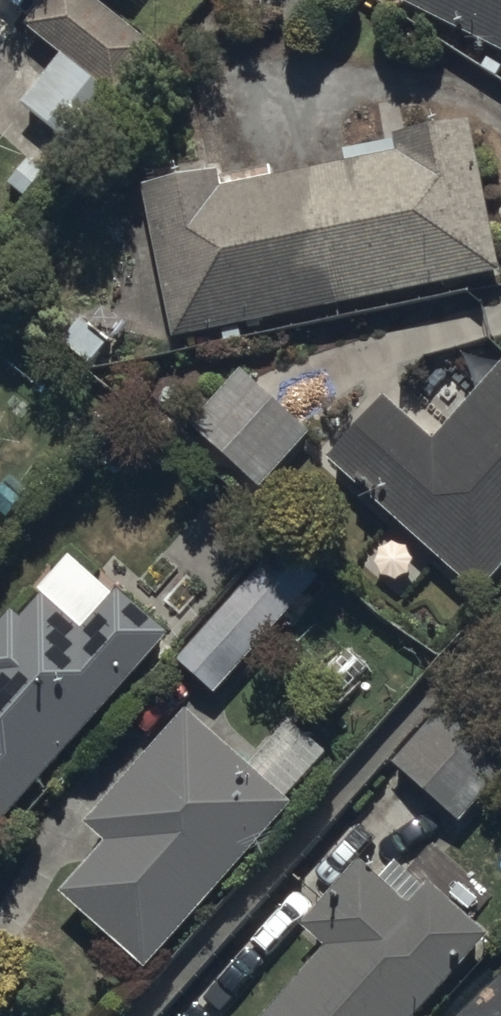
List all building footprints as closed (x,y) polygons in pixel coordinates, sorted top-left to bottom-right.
[(94,0),(47,0),(25,28),(62,58),(22,109),(76,152),(157,50),(94,0)] [(500,52),(500,0),(394,0),(500,52)] [(144,186),(174,338),(500,272),(500,249),(475,121),(399,137),(399,140),(343,152),(346,166),(278,180),(276,169),(221,180),(219,171),(144,186)] [(500,576),(500,371),(435,445),(382,399),(326,462),(481,599),(500,576)] [(312,435),(240,372),(189,429),(261,493),(312,435)] [(218,696),(319,580),(281,547),(180,664),(218,696)] [(172,636),(123,594),(118,600),(71,559),(41,594),(44,597),(23,621),(15,614),(0,630),(0,832),(172,636)] [(500,782),(500,721),(461,687),(394,767),(464,826),(500,782)] [(254,768),(188,711),(87,826),(108,845),(63,897),(149,972),(294,805),(288,801),(329,754),(293,723),(254,768)] [(493,937),(433,884),(426,891),(398,865),(384,880),(362,860),(300,928),(325,950),(266,1015),(422,1015),(493,937)] [(464,1015),(500,1015),(500,980),(464,1015)]
